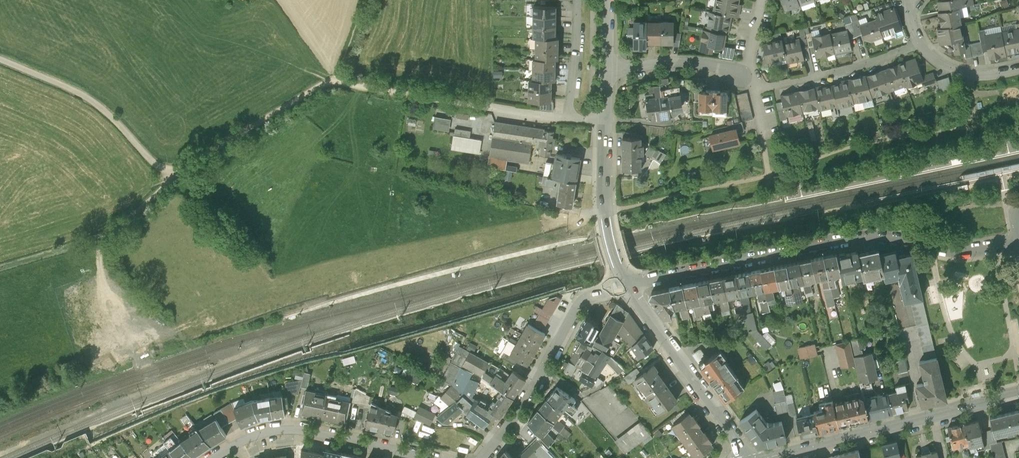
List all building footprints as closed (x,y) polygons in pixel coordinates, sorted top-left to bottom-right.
[(714,14),(730,16),(738,18),(740,10),(737,10),(738,0),(717,0),(716,3),(714,14)] [(799,4),(798,0),(781,0),(782,3),(785,2),(787,8),(799,4)] [(940,11),(958,8),(967,6),(971,5),(970,0),(942,0),(938,1),(939,8),(940,11)] [(892,2),(875,8),(877,14),(894,8),(892,2)] [(534,6),(534,17),(555,17),(555,6),(552,6),(540,6),(534,6)] [(958,8),(960,18),(969,16),(967,6),(958,8)] [(874,15),(876,20),(882,37),(900,30),(897,22),(898,20),(897,15),(895,16),(893,9),(894,8),(877,14),(874,15)] [(938,12),(941,27),(959,24),(961,23),(960,18),(958,8),(940,11),(938,12)] [(710,13),(706,31),(726,35),(727,35),(730,16),(714,14),(710,13)] [(844,19),(847,32),(849,37),(861,32),(859,26),(860,26),(856,14),(844,19)] [(534,17),(534,27),(555,28),(555,17),(534,17)] [(870,41),(882,37),(876,20),(860,26),(859,26),(861,32),(864,38),(870,41)] [(653,44),(661,44),(661,22),(647,22),(647,23),(646,44),(653,44)] [(673,23),(661,22),(661,44),(672,44),(673,44),(673,33),(673,23)] [(646,49),(646,44),(647,23),(635,23),(635,29),(635,40),(634,49),(646,49)] [(955,54),(964,52),(965,52),(964,46),(962,39),(959,24),(941,27),(937,28),(940,44),(955,54)] [(1017,30),(1016,24),(1001,28),(1002,33),(1017,30)] [(1002,33),(1001,28),(1000,26),(985,29),(986,33),(986,36),(1002,33)] [(534,38),(536,38),(555,38),(555,28),(534,27),(534,38)] [(811,31),(812,32),(813,37),(821,36),(819,29),(811,31)] [(1002,33),(1006,54),(1018,52),(1018,36),(1018,30),(1017,30),(1002,33)] [(702,41),(701,44),(713,46),(723,48),(723,47),(726,35),(706,31),(704,31),(703,33),(701,41),(702,41)] [(797,36),(797,40),(798,40),(801,50),(814,47),(812,38),(813,37),(812,32),(809,33),(805,34),(800,35),(797,36)] [(847,32),(830,36),(835,54),(852,50),(849,37),(847,32)] [(681,34),(673,33),(673,44),(672,44),(672,46),(679,46),(681,34)] [(983,52),(988,51),(986,36),(986,33),(979,34),(981,42),(983,52)] [(1006,56),(1006,54),(1002,33),(986,36),(988,51),(990,59),(1006,56)] [(782,39),(780,34),(769,36),(770,42),(782,39)] [(817,58),(835,54),(830,36),(830,34),(821,36),(813,37),(812,38),(814,47),(817,58)] [(536,38),(536,48),(558,49),(558,38),(555,38),(536,38)] [(762,44),(765,56),(764,56),(762,66),(769,67),(770,63),(775,62),(776,66),(780,65),(787,63),(783,43),(782,39),(770,42),(762,44)] [(797,40),(783,43),(787,63),(803,59),(801,50),(798,40),(797,40)] [(983,55),(983,52),(981,42),(964,46),(965,52),(964,52),(966,59),(983,55)] [(712,52),(713,46),(701,44),(700,50),(712,52)] [(723,47),(723,48),(721,59),(733,61),(735,49),(723,47)] [(536,48),(536,59),(555,59),(558,59),(558,49),(536,48)] [(533,70),(555,70),(555,59),(536,59),(533,59),(533,70)] [(906,88),(922,82),(923,82),(921,78),(920,75),(922,72),(920,68),(917,66),(915,59),(898,65),(906,86),(906,88)] [(769,67),(762,66),(761,69),(773,71),(781,68),(780,65),(776,66),(775,62),(770,63),(769,67)] [(898,65),(882,71),(889,92),(906,86),(898,65)] [(533,70),(533,80),(551,80),(554,80),(555,70),(533,70)] [(872,98),(889,92),(882,71),(865,77),(872,98)] [(924,86),(936,82),(933,74),(921,78),(923,82),(922,82),(924,86)] [(874,106),(872,98),(865,77),(865,76),(848,80),(854,103),(862,101),(864,109),(874,106)] [(949,77),(936,82),(939,92),(952,90),(949,77)] [(529,80),(529,91),(551,91),(551,80),(533,80),(529,80)] [(842,84),(832,86),(837,107),(837,109),(854,105),(854,103),(848,80),(842,82),(842,84)] [(640,92),(638,84),(627,87),(629,95),(640,92)] [(820,111),(837,107),(832,86),(821,89),(821,87),(814,88),(819,108),(820,111)] [(654,92),(655,98),(659,97),(661,97),(660,91),(660,88),(649,89),(649,93),(654,92)] [(660,91),(661,97),(668,96),(669,98),(679,96),(680,88),(660,91)] [(814,88),(797,92),(802,112),(819,108),(814,88)] [(551,91),(529,91),(529,102),(540,102),(551,102),(551,91)] [(698,116),(712,116),(713,91),(706,91),(706,92),(699,92),(698,116)] [(720,91),(713,91),(712,116),(726,117),(727,93),(720,93),(720,91)] [(780,96),(782,103),(785,118),(802,113),(802,112),(797,92),(780,96)] [(736,96),(742,123),(753,120),(747,94),(736,96)] [(672,117),(669,98),(668,96),(661,97),(659,97),(661,108),(654,109),(656,119),(656,120),(672,117)] [(679,96),(669,98),(672,117),(682,108),(679,96)] [(649,121),(656,119),(654,109),(661,108),(659,97),(655,98),(653,98),(645,100),(649,121)] [(854,103),(854,105),(855,111),(864,109),(862,101),(854,103)] [(553,102),(551,102),(540,102),(540,109),(553,111),(553,102)] [(786,120),(785,118),(782,103),(776,104),(780,122),(786,120)] [(450,119),(435,117),(433,128),(448,131),(450,119)] [(529,161),(532,142),(534,129),(495,122),(488,166),(506,169),(507,165),(508,157),(529,161)] [(735,134),(744,132),(742,123),(726,126),(728,132),(734,131),(735,134)] [(471,130),(456,128),(452,148),(480,153),(482,140),(469,138),(471,130)] [(554,132),(534,129),(532,142),(539,144),(539,147),(542,147),(541,154),(550,155),(552,144),(554,144),(555,139),(552,139),(554,132)] [(737,143),(735,134),(734,131),(728,132),(711,137),(710,137),(713,149),(714,149),(737,143)] [(840,132),(830,135),(831,141),(841,138),(840,132)] [(623,138),(623,154),(639,154),(639,155),(641,155),(643,155),(643,145),(641,145),(640,138),(623,138)] [(807,139),(801,140),(803,148),(809,147),(807,139)] [(651,145),(645,154),(651,157),(652,156),(661,162),(666,154),(660,151),(651,145)] [(555,163),(552,177),(576,182),(580,158),(557,154),(555,163)] [(641,170),(641,155),(639,155),(639,154),(623,154),(623,170),(641,170)] [(547,161),(544,176),(552,177),(555,163),(547,161)] [(723,175),(721,168),(709,171),(710,178),(723,175)] [(511,179),(512,171),(505,170),(504,178),(511,179)] [(697,171),(688,173),(690,182),(699,180),(697,171)] [(572,206),(576,182),(552,177),(544,176),(543,183),(555,185),(554,189),(557,189),(556,196),(558,197),(557,204),(572,206)] [(864,280),(884,275),(880,255),(878,250),(858,255),(863,277),(864,280)] [(857,251),(837,256),(841,273),(843,281),(863,277),(858,255),(857,251)] [(886,280),(898,277),(905,302),(911,301),(922,298),(911,254),(897,258),(895,252),(880,255),(884,275),(886,280)] [(836,254),(823,256),(830,286),(833,298),(839,296),(836,284),(834,276),(836,274),(841,273),(837,256),(836,254)] [(823,280),(824,287),(830,286),(823,256),(810,259),(816,278),(820,278),(823,280)] [(811,279),(816,278),(810,259),(799,262),(803,281),(806,292),(812,291),(810,282),(811,279)] [(796,282),(803,281),(799,262),(785,264),(792,292),(799,290),(798,286),(796,282)] [(786,294),(792,292),(785,264),(773,267),(778,286),(785,284),(785,290),(786,294)] [(773,267),(761,269),(767,298),(768,304),(775,302),(774,296),(773,291),(770,288),(778,286),(773,267)] [(759,300),(761,300),(767,298),(761,269),(748,272),(752,291),(760,290),(758,294),(759,300)] [(744,311),(744,313),(751,312),(749,300),(748,296),(744,293),(752,291),(748,272),(735,275),(742,302),(744,311)] [(734,304),(742,302),(735,275),(722,277),(726,296),(735,295),(733,299),(734,304)] [(729,307),(726,296),(722,277),(709,280),(714,299),(719,298),(722,309),(729,307)] [(707,300),(714,299),(709,280),(695,283),(703,312),(710,311),(707,300)] [(696,314),(703,312),(695,283),(682,285),(687,305),(693,304),(696,314)] [(780,297),(786,296),(786,294),(785,290),(785,284),(778,286),(780,297)] [(690,316),(687,305),(682,285),(669,288),(674,308),(680,306),(682,317),(690,316)] [(833,298),(830,286),(824,287),(829,307),(835,305),(833,298)] [(672,315),(670,308),(674,308),(669,288),(652,292),(649,297),(665,318),(672,316),(672,315)] [(799,294),(799,290),(792,292),(786,294),(786,296),(788,304),(801,301),(799,294)] [(539,313),(533,322),(543,328),(561,297),(557,295),(554,300),(548,297),(542,307),(536,304),(533,310),(539,313)] [(768,304),(767,298),(761,300),(762,305),(760,306),(762,311),(770,310),(768,304)] [(911,301),(925,360),(936,357),(922,298),(911,301)] [(737,313),(744,311),(742,302),(734,304),(737,313)] [(617,303),(611,314),(623,321),(628,312),(617,303)] [(617,331),(631,347),(644,335),(628,312),(623,321),(617,331)] [(755,329),(751,312),(744,313),(748,330),(755,329)] [(612,339),(617,331),(623,321),(611,314),(600,333),(598,332),(597,334),(593,342),(606,350),(612,339)] [(672,316),(665,318),(673,329),(679,328),(676,315),(672,315),(672,316)] [(586,317),(576,335),(592,343),(593,342),(597,334),(594,333),(598,324),(598,323),(586,317)] [(528,323),(522,334),(539,343),(545,333),(528,323)] [(762,336),(755,329),(748,330),(766,350),(771,345),(769,343),(762,336)] [(766,332),(762,336),(769,343),(773,339),(766,332)] [(522,334),(516,344),(533,354),(539,343),(522,334)] [(644,335),(631,347),(639,358),(653,349),(644,335)] [(849,340),(853,357),(867,353),(863,337),(849,340)] [(612,339),(606,350),(615,355),(621,344),(612,339)] [(514,364),(517,358),(510,354),(516,344),(509,340),(500,355),(514,364)] [(591,352),(587,359),(593,363),(602,351),(582,340),(579,346),(591,352)] [(842,368),(855,364),(853,357),(849,340),(836,344),(842,368)] [(466,349),(473,352),(476,346),(469,342),(466,349)] [(527,364),(533,354),(516,344),(510,354),(517,358),(527,364)] [(816,354),(813,344),(799,348),(801,358),(816,354)] [(459,345),(442,379),(453,385),(472,402),(475,398),(471,396),(479,382),(470,377),(472,372),(461,367),(463,364),(482,375),(488,362),(459,345)] [(579,346),(569,361),(577,365),(581,368),(587,359),(591,352),(579,346)] [(593,363),(588,371),(596,376),(606,361),(615,369),(618,373),(624,369),(622,366),(610,355),(603,350),(602,351),(593,363)] [(692,355),(700,366),(708,359),(701,350),(699,350),(692,355)] [(867,353),(853,357),(855,364),(861,390),(872,387),(870,381),(873,381),(873,379),(877,378),(871,352),(867,353)] [(725,401),(745,388),(744,386),(741,389),(734,379),(737,377),(724,358),(721,361),(715,354),(708,359),(700,366),(725,401)] [(946,400),(936,357),(925,360),(919,361),(925,383),(916,385),(922,406),(946,400)] [(596,376),(588,371),(593,363),(587,359),(581,368),(584,370),(579,378),(592,385),(593,383),(595,384),(604,380),(596,376)] [(907,372),(904,359),(895,361),(898,374),(907,372)] [(499,368),(489,361),(482,375),(492,382),(496,374),(499,368)] [(572,375),(577,365),(569,361),(563,370),(572,375)] [(768,361),(763,365),(768,371),(775,366),(771,361),(769,363),(768,361)] [(643,398),(645,397),(664,383),(655,371),(656,370),(653,365),(642,373),(634,379),(640,387),(637,390),(643,398)] [(422,374),(408,367),(408,368),(404,367),(401,374),(404,375),(404,376),(417,383),(422,374)] [(629,382),(634,379),(642,373),(637,367),(624,376),(629,382)] [(510,375),(499,368),(496,374),(506,381),(510,375)] [(492,382),(504,391),(513,398),(526,378),(513,370),(510,375),(506,381),(496,374),(492,382)] [(302,379),(304,373),(298,371),(296,377),(302,379)] [(302,379),(301,385),(307,387),(310,373),(304,372),(304,373),(302,379)] [(302,379),(285,382),(287,394),(298,392),(301,385),(302,379)] [(778,414),(789,412),(785,396),(783,390),(780,382),(773,384),(777,392),(772,393),(778,414)] [(676,401),(664,383),(645,397),(651,406),(654,404),(660,413),(676,401)] [(897,391),(887,394),(893,414),(908,410),(906,401),(909,400),(905,384),(896,387),(897,391)] [(397,387),(390,385),(388,393),(396,394),(397,387)] [(441,414),(455,402),(462,408),(467,413),(472,402),(453,385),(442,396),(440,395),(435,401),(441,405),(439,413),(441,414)] [(627,405),(609,385),(602,391),(619,411),(627,405)] [(578,407),(572,403),(576,399),(557,386),(547,399),(562,411),(564,408),(572,414),(578,407)] [(372,396),(355,388),(352,402),(358,403),(358,404),(364,405),(363,407),(370,408),(371,404),(372,396)] [(301,413),(322,417),(327,394),(307,389),(306,389),(301,413)] [(493,401),(489,407),(488,408),(494,412),(500,416),(513,398),(504,391),(495,403),(493,401)] [(844,400),(833,403),(838,427),(848,424),(863,421),(868,420),(863,399),(862,392),(843,396),(844,400)] [(887,393),(863,399),(868,420),(893,414),(887,394),(887,393)] [(335,401),(337,395),(327,394),(322,417),(346,422),(349,404),(335,401)] [(287,395),(283,396),(282,395),(269,397),(273,417),(286,415),(284,405),(289,405),(287,395)] [(791,395),(785,396),(789,412),(790,416),(796,415),(791,395)] [(243,397),(232,402),(239,416),(242,425),(259,419),(253,399),(245,402),(243,397)] [(259,419),(273,417),(269,397),(261,398),(253,399),(259,419)] [(475,398),(472,402),(467,413),(466,414),(484,426),(494,412),(488,408),(489,407),(475,398)] [(556,418),(562,411),(547,399),(538,409),(554,421),(556,418)] [(818,431),(838,427),(833,403),(832,401),(819,404),(820,410),(814,412),(814,414),(818,431)] [(214,412),(217,417),(222,426),(239,416),(232,402),(214,412)] [(447,422),(462,408),(455,402),(437,417),(447,422)] [(370,408),(366,427),(385,431),(386,433),(390,434),(392,432),(393,433),(399,409),(387,404),(385,408),(385,409),(378,406),(371,404),(370,408)] [(405,406),(402,411),(430,425),(433,419),(430,417),(433,412),(422,407),(419,412),(405,406)] [(528,422),(549,444),(555,438),(554,437),(547,429),(552,423),(554,421),(538,409),(528,422)] [(669,419),(673,424),(687,414),(684,409),(669,419)] [(771,429),(767,423),(764,425),(760,418),(761,417),(756,410),(740,422),(742,424),(758,446),(765,445),(785,439),(781,422),(773,424),(774,428),(771,429)] [(1008,413),(1013,433),(1018,431),(1018,411),(1008,413)] [(214,412),(194,423),(198,429),(217,417),(214,412)] [(188,435),(182,440),(194,455),(211,444),(198,429),(194,423),(186,413),(181,417),(192,431),(194,432),(188,435)] [(682,438),(686,444),(685,445),(685,446),(692,455),(693,455),(694,455),(696,457),(712,446),(688,413),(687,414),(673,424),(672,425),(674,428),(674,429),(673,430),(680,439),(681,439),(682,438)] [(1007,438),(1014,436),(1013,433),(1008,413),(990,418),(992,430),(991,430),(993,437),(995,437),(1006,434),(1007,438)] [(800,436),(818,431),(814,414),(796,418),(800,436)] [(227,435),(222,426),(217,417),(198,429),(211,444),(227,435)] [(564,425),(556,418),(554,421),(552,423),(559,431),(564,436),(567,437),(571,433),(563,427),(564,425)] [(978,421),(963,425),(968,444),(969,448),(976,446),(977,450),(984,448),(981,434),(982,434),(981,433),(978,421)] [(552,423),(547,429),(554,437),(555,435),(561,440),(564,436),(559,431),(552,423)] [(626,450),(642,439),(650,433),(642,423),(616,442),(622,450),(626,450)] [(952,448),(968,444),(963,425),(948,429),(952,448)] [(160,438),(164,442),(171,435),(178,443),(181,440),(172,428),(160,438)] [(662,433),(658,428),(653,431),(657,437),(662,433)] [(984,448),(990,447),(989,444),(997,443),(995,437),(993,437),(991,430),(981,433),(982,434),(981,434),(984,448)] [(653,437),(650,433),(642,439),(645,442),(653,437)] [(170,449),(177,457),(191,457),(194,455),(182,440),(181,440),(178,443),(171,435),(164,442),(164,443),(170,449)] [(531,445),(538,452),(535,455),(538,457),(555,457),(538,439),(531,445)] [(882,445),(885,457),(900,457),(896,441),(882,445)] [(990,447),(993,457),(1005,457),(1001,442),(997,443),(989,444),(990,447)] [(164,443),(151,453),(156,457),(159,457),(170,449),(164,443)] [(535,455),(538,452),(531,445),(517,457),(538,457),(535,455)] [(159,457),(177,457),(170,449),(159,457)] [(324,455),(324,457),(340,457),(341,453),(326,449),(324,455)] [(506,450),(499,457),(513,457),(506,450)]
